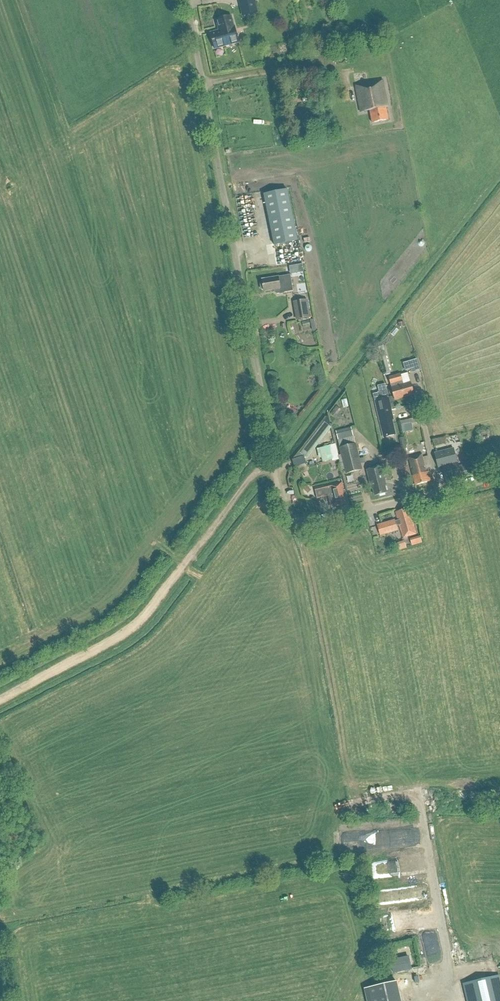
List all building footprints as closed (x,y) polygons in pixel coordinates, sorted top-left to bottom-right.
[(257,0),(238,0),(242,17),(259,13),(256,1),(257,1),(257,0)] [(216,50),(240,43),(232,17),(221,20),(224,30),(211,34),(216,50)] [(356,86),(358,94),(361,113),(370,111),(372,123),(389,120),(386,108),(388,107),(383,81),(356,86)] [(308,132),(295,134),(297,143),(310,141),(308,132)] [(288,190),(264,195),(274,246),(298,241),(288,190)] [(261,281),(260,283),(261,289),(263,290),(264,290),(264,292),(274,290),(274,292),(277,294),(293,291),(290,275),(262,279),(262,281),(261,281)] [(311,318),(310,311),(308,299),(293,302),(295,313),(296,320),(311,318)] [(320,316),(311,317),(312,325),(321,324),(320,316)] [(404,325),(398,333),(402,335),(407,327),(404,325)] [(384,346),(379,347),(382,358),(386,373),(390,372),(386,357),(384,346)] [(417,359),(403,363),(405,371),(411,369),(412,373),(420,370),(417,359)] [(403,386),(402,382),(403,382),(401,375),(389,378),(391,385),(392,389),(395,401),(414,396),(411,384),(403,386)] [(375,402),(384,438),(396,435),(392,419),(394,418),(389,398),(375,402)] [(353,437),(338,441),(346,474),(362,470),(353,437)] [(399,438),(401,445),(397,446),(398,450),(407,448),(404,437),(399,438)] [(319,448),(322,463),(333,460),(329,446),(319,448)] [(454,449),(434,454),(438,468),(442,467),(447,484),(462,480),(461,477),(469,475),(467,465),(459,467),(454,449)] [(423,455),(409,459),(417,487),(433,482),(430,473),(428,473),(423,455)] [(317,460),(306,463),(309,471),(320,468),(317,460)] [(385,486),(386,486),(381,467),(367,471),(372,490),(373,489),(375,496),(387,493),(385,486)] [(317,499),(329,496),(332,509),(346,505),(344,497),(346,496),(343,483),(315,490),(317,499)] [(398,520),(395,521),(397,526),(399,525),(404,538),(416,534),(411,518),(414,517),(411,508),(396,512),(398,520)] [(377,525),(380,536),(398,531),(395,520),(377,525)] [(350,842),(405,841),(405,830),(350,831),(350,842)] [(389,876),(435,869),(432,853),(386,860),(389,876)] [(399,930),(433,926),(431,905),(418,906),(418,901),(412,902),(412,899),(396,901),(399,930)] [(465,984),(469,1000),(499,1000),(499,986),(498,976),(465,984)] [(368,1000),(402,1000),(397,981),(365,988),(368,1000)]
